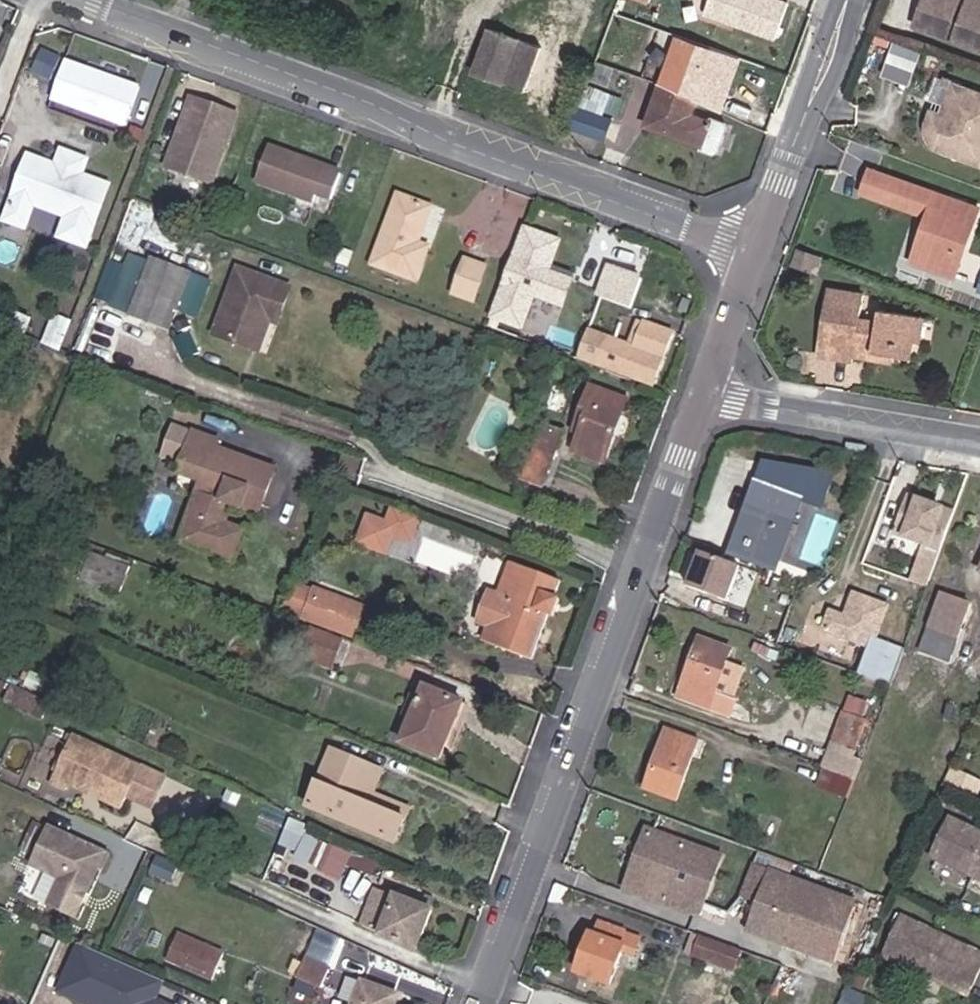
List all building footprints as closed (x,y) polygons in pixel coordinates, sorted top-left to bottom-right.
[(585,0),(531,0),(517,39),(485,28),(470,73),(502,83),(503,81),(526,90),(521,104),(544,112),(549,97),(552,97),(585,0)] [(776,38),(789,0),(706,0),(702,12),(776,38)] [(944,0),(929,0),(918,29),(932,34),(944,0)] [(946,0),(944,0),(932,34),(979,51),(979,0),(967,0),(964,6),(946,0)] [(689,116),(713,51),(674,37),(643,123),(680,135),(678,140),(702,147),(710,124),(689,116)] [(894,39),(882,73),(911,83),(923,49),(894,39)] [(31,70),(52,78),(62,53),(41,45),(31,70)] [(128,123),(140,79),(61,57),(49,101),(128,123)] [(955,82),(947,105),(953,108),(950,115),(933,109),(929,121),(933,149),(978,164),(979,159),(979,90),(955,82)] [(206,107),(191,101),(169,161),(174,176),(211,189),(237,119),(221,113),(219,117),(205,112),(206,107)] [(576,105),(569,125),(607,139),(616,119),(576,105)] [(274,147),(261,181),(311,202),(314,193),(330,199),(340,173),(274,147)] [(85,160),(60,151),(55,166),(79,175),(85,160)] [(26,155),(10,201),(30,208),(63,220),(56,241),(83,250),(106,185),(79,175),(55,166),(26,155)] [(174,176),(169,161),(164,172),(174,176)] [(928,216),(921,235),(925,237),(916,262),(954,275),(978,209),(873,171),(865,193),(928,216)] [(399,194),(394,207),(427,220),(432,206),(399,194)] [(30,208),(10,201),(1,224),(21,232),(30,208)] [(427,220),(394,207),(374,262),(417,278),(431,244),(420,238),(427,220)] [(925,237),(921,235),(912,261),(916,262),(925,237)] [(814,273),(820,258),(800,251),(795,266),(814,273)] [(190,272),(151,258),(148,266),(133,307),(132,308),(130,314),(169,328),(176,308),(192,313),(202,283),(187,278),(190,272)] [(475,299),(487,267),(466,260),(455,292),(475,299)] [(513,260),(494,311),(527,323),(537,296),(564,306),(572,282),(513,260)] [(133,307),(148,266),(134,261),(118,302),(132,308),(133,307)] [(635,307),(646,275),(606,261),(595,294),(635,307)] [(265,308),(280,313),(291,287),(239,269),(215,333),(251,347),(265,308)] [(858,352),(895,358),(895,353),(915,356),(917,344),(921,319),(881,313),(879,323),(863,321),(866,298),(831,292),(823,341),(838,343),(835,362),(856,365),(858,352)] [(277,322),(280,313),(265,308),(251,347),(258,349),(269,320),(277,322)] [(634,319),(626,341),(633,344),(643,322),(634,319)] [(927,320),(921,319),(917,344),(924,345),(927,320)] [(31,347),(38,329),(19,322),(12,340),(31,347)] [(270,322),(264,346),(275,349),(280,324),(270,322)] [(633,344),(626,341),(606,334),(595,365),(648,385),(669,331),(643,322),(633,344)] [(59,357),(69,331),(55,325),(45,352),(59,357)] [(820,360),(835,362),(838,343),(823,341),(820,360)] [(893,370),(895,358),(858,352),(856,365),(893,370)] [(895,353),(895,358),(915,361),(915,356),(895,353)] [(601,460),(625,398),(587,383),(570,429),(576,431),(570,449),(601,460)] [(166,422),(163,427),(186,435),(188,431),(166,422)] [(540,482),(560,430),(543,424),(528,462),(518,459),(513,472),(540,482)] [(212,444),(186,435),(163,427),(155,448),(177,457),(172,471),(200,482),(178,541),(222,556),(233,526),(221,521),(227,503),(240,507),(243,499),(258,505),(272,467),(212,444)] [(188,431),(186,435),(212,444),(214,437),(189,428),(188,431)] [(774,568),(798,499),(757,485),(732,553),(774,568)] [(941,550),(954,514),(908,497),(895,534),(941,550)] [(255,513),(258,505),(243,499),(240,507),(255,513)] [(356,542),(388,553),(394,536),(414,543),(423,515),(391,504),(386,517),(366,511),(356,542)] [(233,526),(222,556),(233,560),(243,530),(233,526)] [(740,565),(701,551),(688,587),(727,601),(740,565)] [(115,591),(125,567),(91,553),(82,577),(115,591)] [(487,592),(476,621),(486,625),(481,640),(529,657),(545,614),(552,617),(558,598),(551,596),(556,582),(509,563),(503,580),(497,578),(492,593),(487,592)] [(933,571),(917,565),(911,582),(927,588),(933,571)] [(365,608),(323,592),(312,622),(353,638),(365,608)] [(857,674),(890,686),(904,649),(875,639),(888,605),(853,592),(845,616),(830,610),(823,629),(868,646),(857,674)] [(948,661),(969,605),(940,595),(920,651),(948,661)] [(334,649),(338,637),(318,629),(313,641),(334,649)] [(707,707),(729,649),(700,638),(678,696),(707,707)] [(747,662),(728,656),(718,689),(737,695),(747,662)] [(969,671),(964,681),(979,688),(979,676),(969,671)] [(15,706),(22,691),(8,684),(1,700),(15,706)] [(439,757),(459,701),(420,685),(400,742),(439,757)] [(39,717),(46,702),(22,691),(15,706),(39,717)] [(824,769),(854,780),(881,709),(853,698),(847,715),(845,714),(824,769)] [(674,799),(695,740),(666,730),(646,788),(674,799)] [(38,758),(55,765),(63,747),(66,741),(49,733),(38,758)] [(55,765),(47,782),(68,791),(70,787),(80,792),(86,789),(95,793),(97,800),(119,810),(128,789),(159,803),(170,779),(69,734),(66,741),(55,765)] [(356,796),(370,766),(330,749),(306,804),(392,843),(403,817),(356,796)] [(379,771),(370,766),(356,796),(403,817),(408,807),(371,790),(379,771)] [(817,786),(846,798),(854,780),(824,769),(817,786)] [(951,792),(959,776),(947,771),(946,773),(945,776),(940,786),(951,792)] [(969,800),(977,784),(959,776),(951,792),(969,800)] [(292,853),(306,822),(287,813),(275,844),(284,848),(292,853)] [(946,816),(928,857),(979,882),(979,832),(946,816)] [(103,854),(44,827),(26,867),(56,881),(44,907),(69,919),(75,905),(73,901),(75,896),(80,895),(91,871),(94,873),(103,854)] [(717,857),(646,830),(624,886),(689,910),(699,905),(717,857)] [(280,858),(284,848),(275,844),(270,853),(280,858)] [(799,863),(761,850),(744,894),(758,899),(768,871),(793,880),(799,863)] [(793,880),(768,871),(758,899),(756,904),(793,917),(782,945),(834,964),(854,908),(791,885),(793,880)] [(415,949),(429,908),(380,889),(366,928),(380,933),(379,935),(415,949)] [(793,917),(756,904),(746,932),(782,945),(793,917)] [(899,915),(881,952),(967,994),(979,967),(979,954),(951,939),(947,944),(932,937),(934,932),(899,915)] [(618,956),(629,961),(637,937),(600,923),(595,935),(591,933),(576,971),(608,983),(618,956)] [(221,955),(177,936),(166,962),(210,981),(221,955)] [(731,970),(739,950),(699,936),(691,955),(731,970)] [(166,978),(76,941),(55,992),(83,1003),(179,1003),(159,996),(166,978)] [(326,967),(307,958),(299,976),(318,985),(326,967)] [(396,993),(360,979),(351,1003),(392,1003),(396,993)] [(872,996),(848,984),(839,1003),(868,1003),(872,996)]
